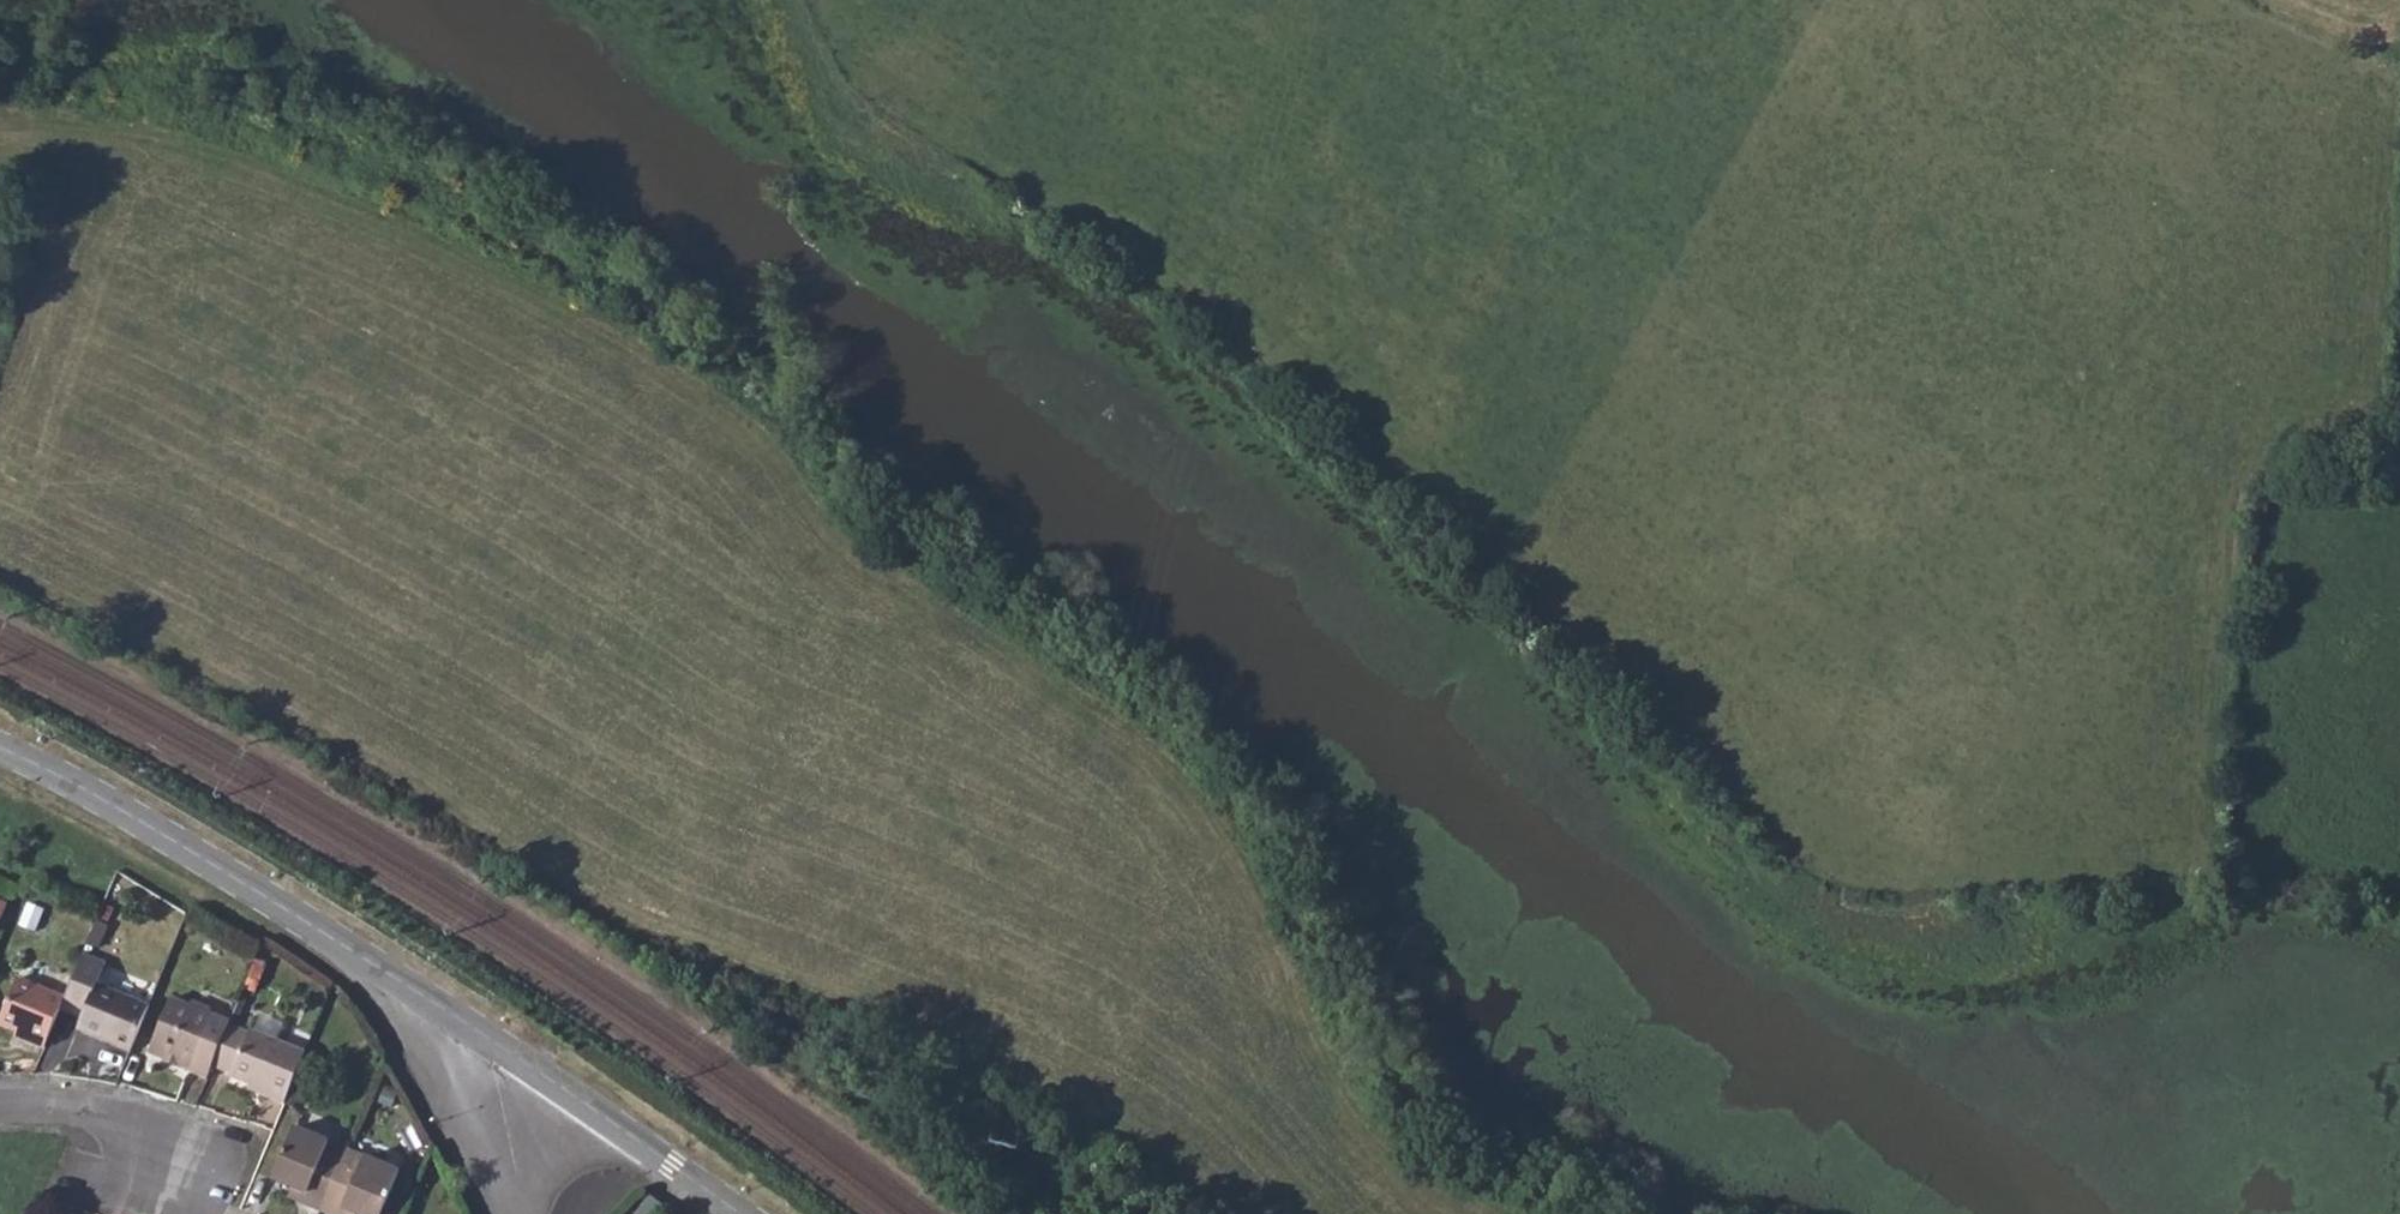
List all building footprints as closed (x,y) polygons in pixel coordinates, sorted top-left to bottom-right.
[(110,898),(104,911),(114,915),(119,902),(110,898)] [(83,1023),(135,1045),(155,1000),(103,978),(112,957),(89,947),(69,992),(66,1001),(88,1011),(83,1023)] [(30,1034),(48,1042),(66,1001),(69,992),(22,972),(2,1017),(31,1030),(30,1034)] [(157,1046),(173,1053),(175,1048),(184,1052),(182,1056),(196,1062),(194,1066),(211,1073),(217,1060),(233,1020),(235,1015),(219,1010),(218,1005),(197,997),(191,999),(179,995),(157,1046)] [(233,1020),(217,1060),(235,1068),(235,1072),(264,1084),(263,1088),(287,1097),(308,1046),(255,1024),(253,1026),(233,1020)] [(274,1174),(294,1183),(305,1188),(301,1197),(322,1206),(347,1146),(295,1124),(274,1174)] [(322,1206),(341,1213),(343,1213),(348,1204),(359,1210),(369,1213),(380,1213),(399,1169),(347,1146),(322,1206)] [(294,1183),(290,1193),(301,1197),(305,1188),(294,1183)] [(343,1213),(358,1213),(359,1210),(348,1204),(343,1213)]
